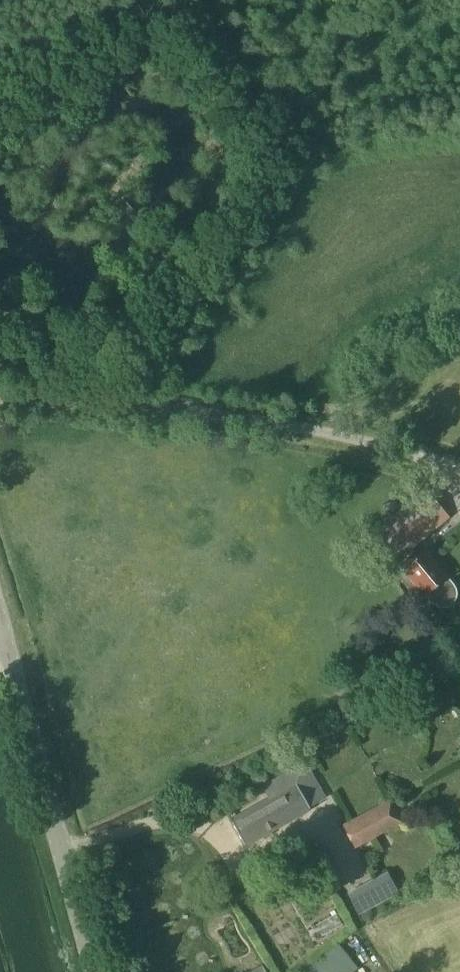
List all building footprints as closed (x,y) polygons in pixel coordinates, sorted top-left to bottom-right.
[(455,585),(448,576),(425,548),(417,554),(411,547),(449,516),(426,488),(364,539),(386,566),(402,553),(408,561),(401,567),(423,593),(424,593),(434,604),(436,605),(438,606),(440,606),(442,607),(444,607),(446,606),(448,606),(450,605),(451,603),(453,602),(454,601),(455,599),(456,597),(457,595),(457,593),(457,591),(457,589),(456,587),(455,585)] [(296,783),(290,773),(306,764),(305,763),(264,786),(270,798),(231,820),(244,844),(310,807),(296,783)] [(354,847),(403,821),(390,797),(341,823),(354,847)] [(399,892),(387,870),(347,892),(358,913),(399,892)] [(299,971),(349,971),(356,966),(336,942),(299,971)]
